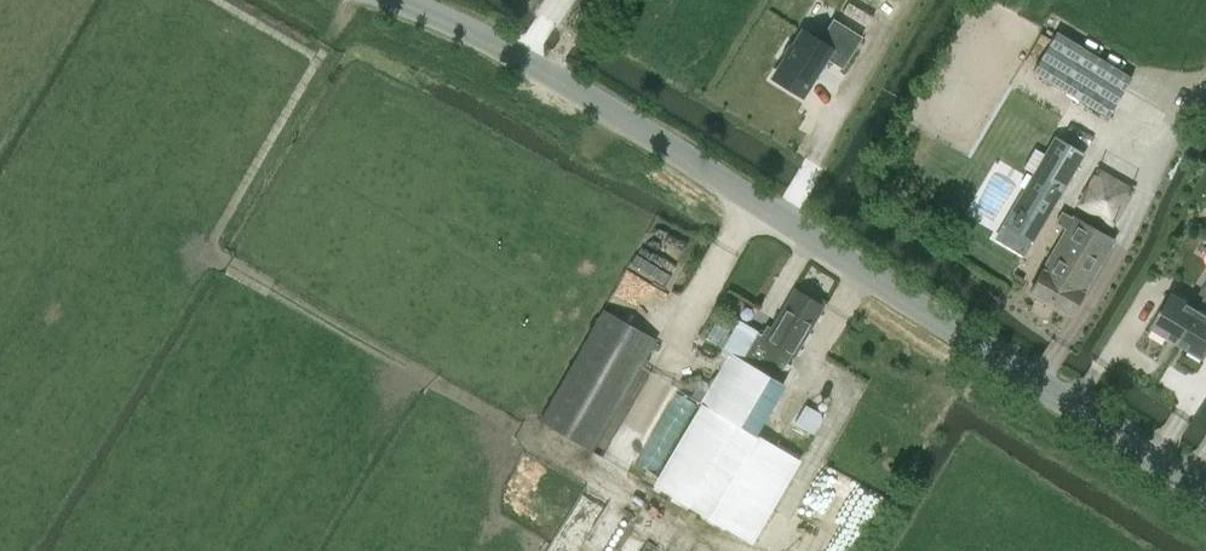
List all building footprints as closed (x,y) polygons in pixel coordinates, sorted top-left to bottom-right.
[(785,59),(773,78),(802,96),(826,57),(842,68),(861,37),(833,19),(819,41),(803,31),(793,45),(789,43),(781,56),(785,59)] [(1107,118),(1131,78),(1056,32),(1032,72),(1107,118)] [(1035,174),(1033,176),(1005,224),(1032,239),(1080,158),(1054,142),(1046,155),(1035,174)] [(1035,149),(1024,168),(1035,174),(1046,155),(1035,149)] [(1099,174),(1089,205),(1120,215),(1130,183),(1099,174)] [(1066,230),(1030,291),(1071,314),(1113,241),(1073,218),(1072,219),(1063,214),(1056,225),(1066,230)] [(951,223),(941,236),(956,248),(966,235),(951,223)] [(794,357),(824,305),(795,288),(771,328),(767,326),(762,335),(745,325),(729,352),(733,354),(659,480),(683,493),(680,497),(720,521),(752,538),(761,524),(790,474),(788,473),(809,437),(787,424),(774,446),(755,435),(785,385),(777,380),(791,355),(794,357)] [(1152,326),(1179,342),(1199,310),(1199,309),(1172,294),(1152,326)] [(1179,342),(1205,358),(1205,297),(1199,309),(1199,310),(1179,342)] [(724,314),(731,302),(725,298),(718,310),(724,314)] [(604,309),(540,421),(592,451),(656,340),(604,309)] [(699,376),(686,378),(689,390),(702,387),(699,376)] [(650,479),(679,432),(662,421),(633,468),(650,479)] [(658,523),(632,509),(609,550),(643,550),(658,523)]
